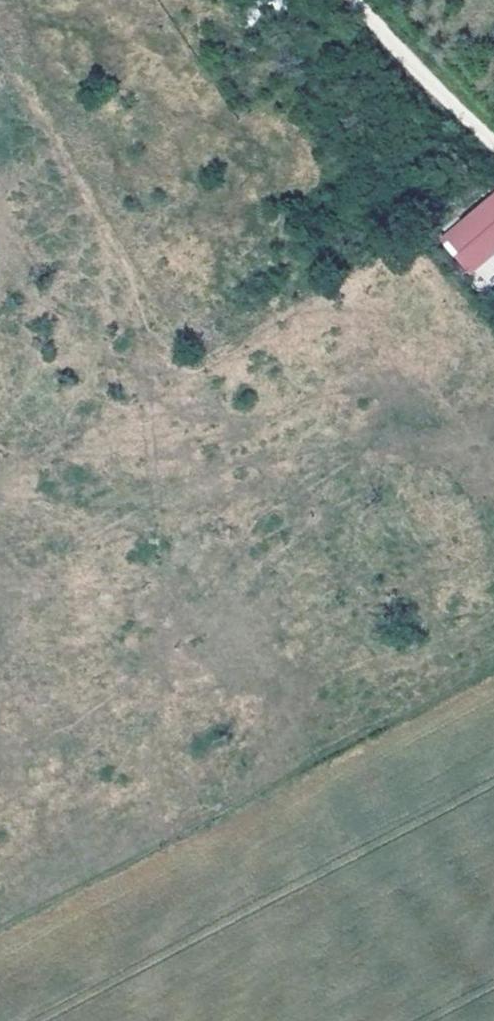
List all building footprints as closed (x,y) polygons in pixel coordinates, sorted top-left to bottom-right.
[(441,241),(469,274),(493,253),(493,197),(441,241)] [(484,282),(493,273),(493,254),(474,271),(484,282)]
